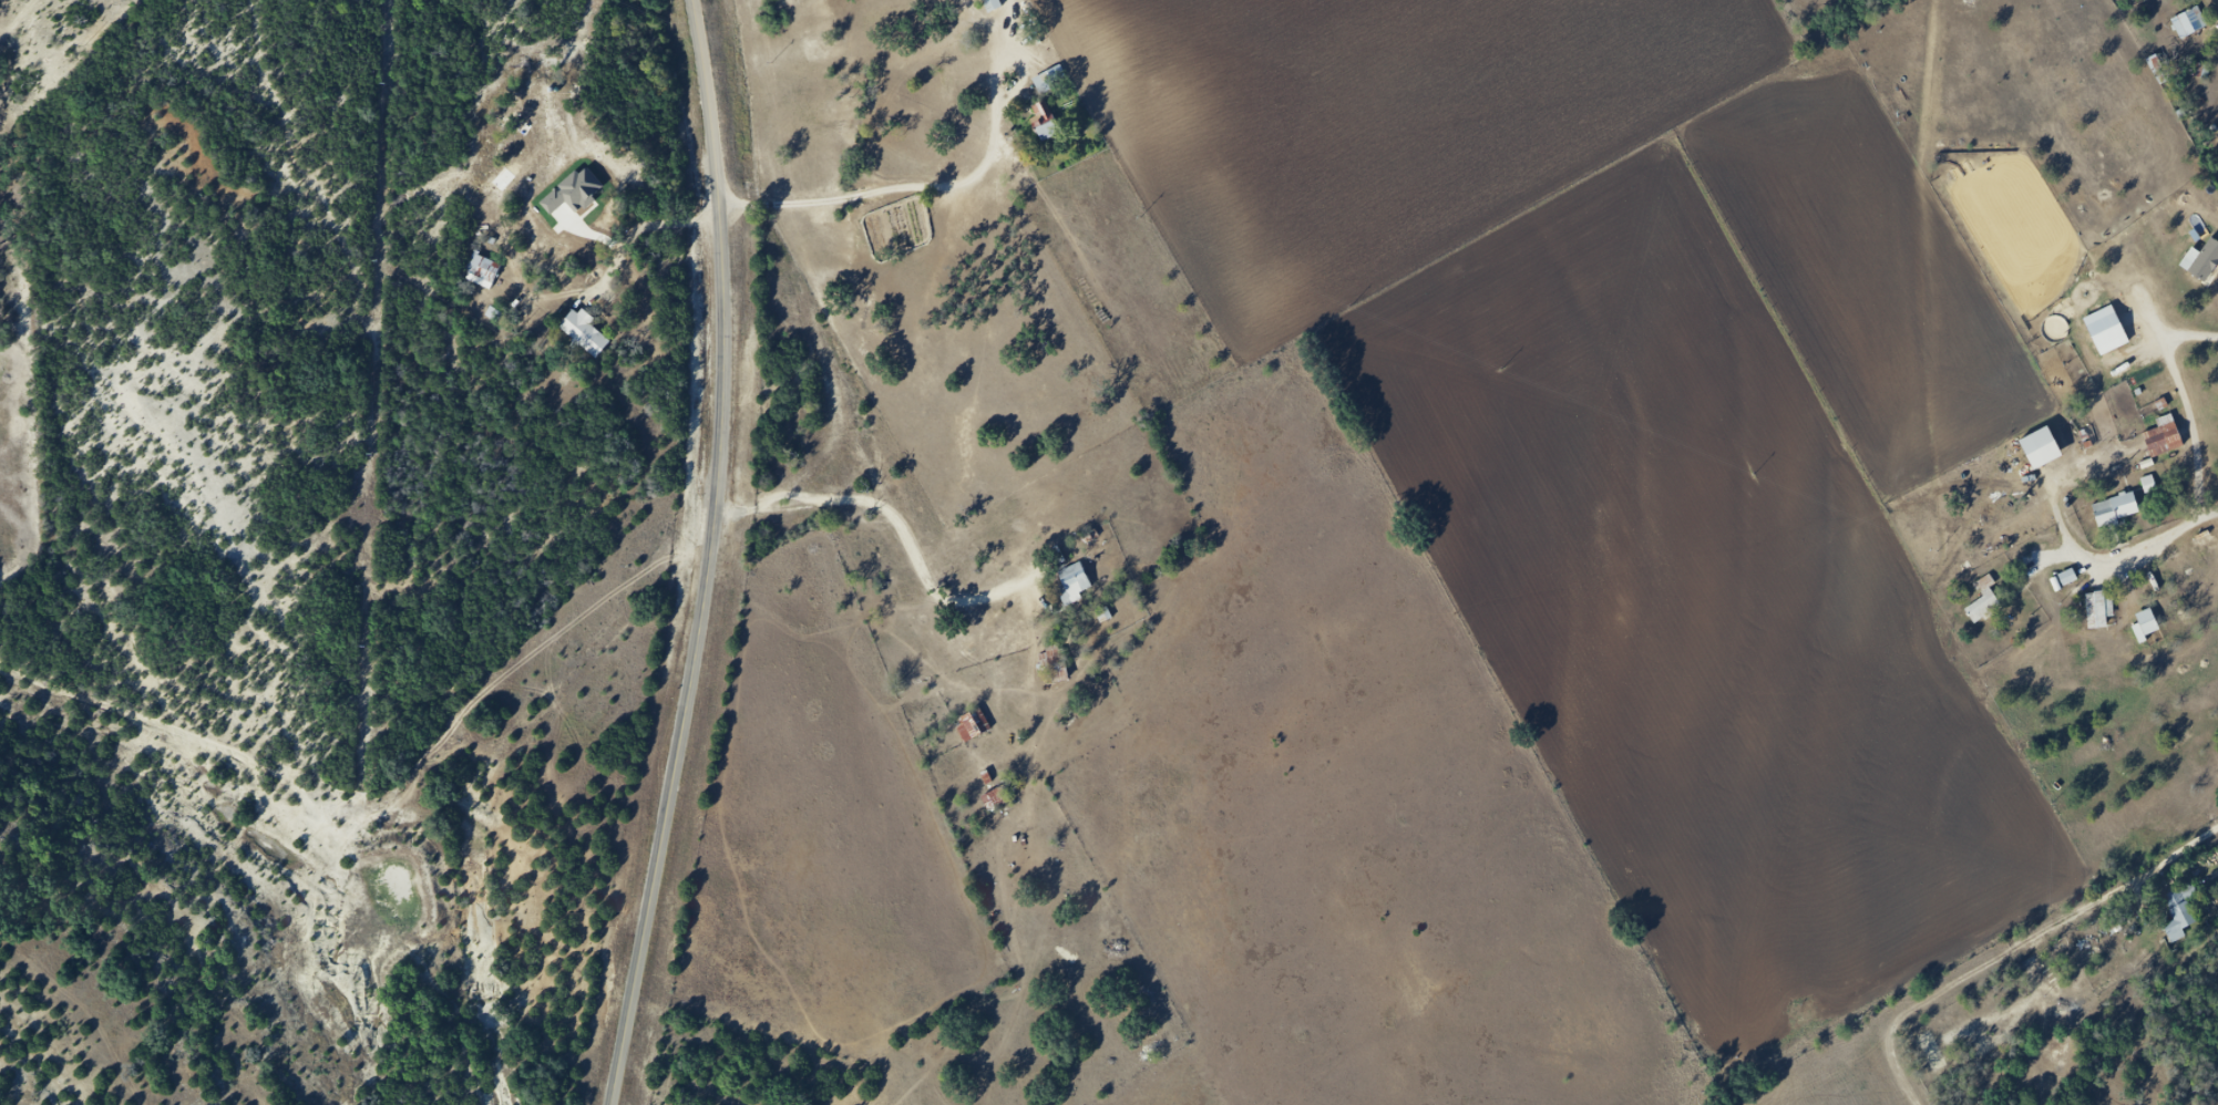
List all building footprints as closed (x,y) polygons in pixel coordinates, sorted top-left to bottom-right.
[(2171,20),(2180,40),(2207,28),(2199,8),(2171,20)] [(1061,134),(1044,102),(1026,112),(1044,144),(1061,134)] [(501,266),(474,254),(465,273),(493,285),(501,266)] [(595,360),(610,344),(574,311),(559,328),(595,360)] [(2184,447),(2172,414),(2140,426),(2152,458),(2184,447)] [(2027,435),(2030,440),(2021,446),(2035,471),(2061,456),(2043,426),(2027,435)] [(2157,489),(2151,476),(2141,480),(2146,494),(2157,489)] [(2140,514),(2133,492),(2091,504),(2098,527),(2140,514)] [(1065,599),(1090,595),(1085,565),(1060,569),(1065,599)] [(1965,609),(1975,624),(2001,606),(1989,588),(1995,584),(1989,575),(1977,584),(1985,595),(1965,609)] [(2113,617),(2112,592),(2087,593),(2088,629),(2108,628),(2107,617),(2113,617)] [(1067,681),(1063,642),(1045,644),(1050,683),(1067,681)] [(992,728),(979,708),(953,724),(966,744),(992,728)] [(2188,900),(2197,896),(2191,882),(2160,896),(2177,932),(2198,923),(2188,900)]
